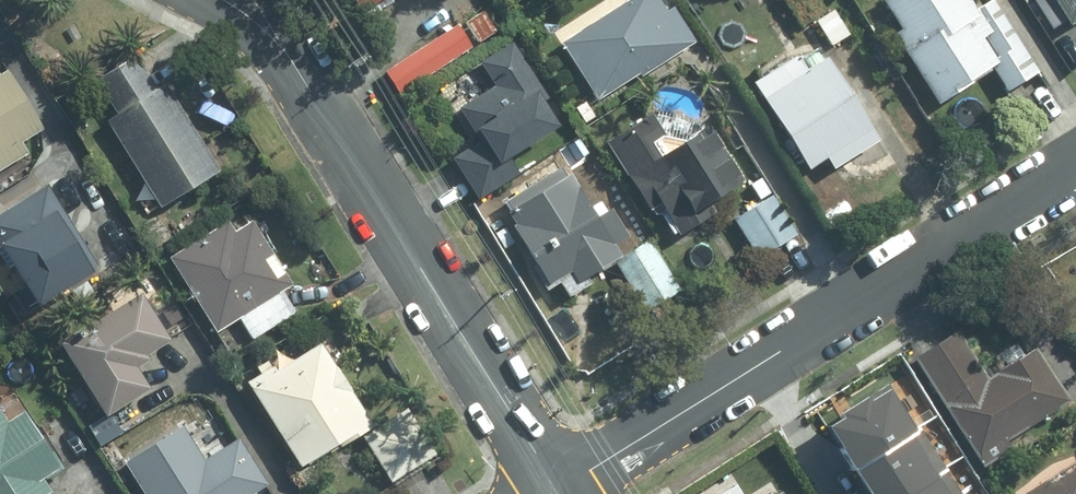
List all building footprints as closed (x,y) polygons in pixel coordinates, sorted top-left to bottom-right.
[(564,40),(605,105),(700,46),(671,0),(629,0),(564,40)] [(944,103),(1011,61),(972,0),(878,0),(944,103)] [(1075,23),(1075,0),(1061,0),(1075,23)] [(487,10),(467,22),(480,44),(501,31),(487,10)] [(475,46),(461,24),(390,70),(405,92),(475,46)] [(820,35),(752,77),(816,178),(884,136),(820,35)] [(498,85),(459,109),(480,144),(454,160),(479,201),(579,140),(516,39),(482,60),(498,85)] [(163,86),(142,53),(101,79),(121,111),(110,118),(165,206),(225,168),(170,81),(163,86)] [(33,152),(24,137),(46,125),(12,66),(0,73),(0,171),(33,152)] [(653,117),(614,141),(684,251),(735,218),(775,193),(725,115),(673,148),(653,117)] [(573,161),(499,205),(554,296),(628,251),(573,161)] [(0,214),(0,235),(41,302),(102,266),(52,183),(0,214)] [(775,193),(735,218),(759,258),(799,234),(775,193)] [(221,329),(241,316),(253,336),(298,309),(286,289),(295,283),(255,218),(237,229),(231,218),(174,253),(221,329)] [(67,338),(84,364),(83,364),(111,408),(153,382),(138,358),(176,335),(147,288),(67,338)] [(922,355),(982,460),(1075,406),(1075,400),(1041,340),(985,372),(962,333),(922,355)] [(403,404),(376,421),(323,336),(254,379),(309,468),(364,433),(394,481),(435,456),(403,404)] [(887,375),(817,418),(844,461),(914,418),(887,375)] [(46,474),(62,464),(27,408),(11,418),(2,404),(0,405),(0,493),(50,493),(56,490),(46,474)] [(844,461),(865,493),(888,493),(941,461),(914,418),(844,461)] [(128,458),(150,493),(250,493),(270,482),(242,437),(208,458),(186,422),(128,458)] [(888,493),(961,493),(941,461),(888,493)] [(736,493),(798,493),(782,468),(736,493)] [(1032,493),(1075,493),(1075,468),(1032,493)]
